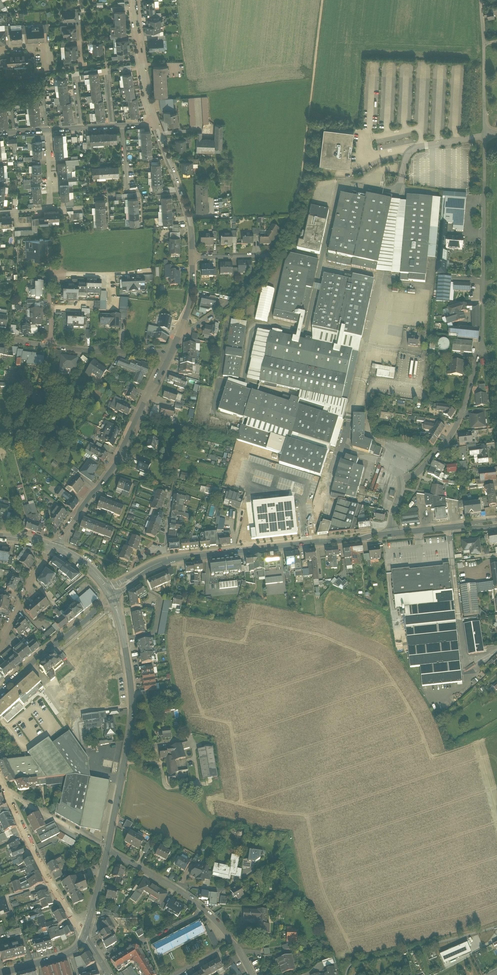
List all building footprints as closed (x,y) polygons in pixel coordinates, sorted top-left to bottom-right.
[(489,16),(490,19),(495,18),(494,13),(492,14),(492,11),(491,8),(483,10),(485,16),(487,15),(488,17),(489,16)] [(65,18),(65,21),(67,21),(73,21),(75,20),(74,11),(63,12),(63,18),(65,17),(65,18)] [(114,12),(115,23),(125,22),(124,11),(114,12)] [(125,34),(125,22),(115,23),(115,26),(113,26),(113,34),(120,34),(125,34)] [(28,42),(36,41),(35,27),(32,27),(32,28),(32,29),(27,29),(27,33),(28,42)] [(38,27),(35,27),(36,41),(44,41),(43,33),(43,28),(39,28),(38,27)] [(67,36),(67,38),(76,38),(76,28),(69,28),(64,29),(64,36),(67,36)] [(149,41),(150,51),(163,50),(163,49),(163,40),(158,40),(149,41)] [(92,44),(93,49),(93,54),(95,54),(96,55),(98,55),(99,54),(102,54),(102,43),(98,43),(92,44)] [(157,93),(157,96),(165,96),(164,73),(167,73),(167,66),(153,67),(153,69),(155,69),(155,73),(154,73),(154,76),(156,76),(156,79),(154,79),(154,82),(156,82),(156,84),(154,84),(154,88),(156,88),(156,90),(154,90),(154,93),(157,93)] [(164,110),(164,111),(169,111),(170,114),(174,113),(173,101),(174,100),(173,100),(173,99),(166,99),(167,110),(164,110)] [(133,121),(132,117),(131,117),(130,111),(124,112),(126,122),(133,121)] [(177,113),(174,113),(170,114),(169,111),(164,111),(164,112),(165,120),(168,120),(169,124),(172,124),(173,126),(178,125),(177,113)] [(215,125),(214,140),(214,148),(221,149),(222,125),(215,125)] [(348,166),(350,166),(351,154),(349,154),(349,152),(351,152),(352,145),(350,145),(350,142),(352,143),(354,130),(352,130),(324,127),(320,163),(336,165),(348,166)] [(202,139),(197,139),(196,152),(204,152),(204,139),(202,139)] [(214,152),(214,148),(214,140),(204,139),(204,152),(214,153),(214,152)] [(175,140),(176,149),(186,149),(185,140),(183,140),(175,140)] [(182,172),(183,172),(190,172),(193,172),(192,167),(192,164),(192,162),(189,162),(181,162),(182,172)] [(196,182),(196,198),(207,198),(206,182),(196,182)] [(368,191),(367,196),(392,201),(393,196),(368,191)] [(327,261),(377,272),(392,201),(367,196),(367,195),(367,196),(352,193),(351,197),(341,195),(327,261)] [(400,280),(425,282),(427,258),(433,198),(407,196),(407,202),(401,274),(400,280)] [(453,224),(464,225),(466,199),(446,197),(444,223),(448,223),(453,224)] [(207,211),(207,198),(196,198),(196,211),(207,211)] [(433,198),(427,258),(437,259),(442,199),(433,198)] [(377,272),(401,274),(407,202),(392,201),(377,272)] [(311,207),(309,218),(327,221),(329,211),(311,207)] [(2,222),(2,227),(3,227),(7,227),(11,226),(11,216),(2,217),(2,222)] [(327,221),(309,218),(309,217),(306,232),(303,232),(299,241),(297,249),(320,254),(327,221)] [(260,237),(260,244),(271,244),(279,229),(272,225),(269,232),(271,233),(269,235),(267,235),(266,235),(260,235),(260,237)] [(437,263),(446,263),(447,251),(447,250),(444,249),(444,248),(445,235),(440,234),(437,263)] [(227,244),(227,246),(231,246),(231,244),(231,238),(231,235),(230,235),(220,235),(220,245),(227,244)] [(242,235),(242,244),(253,244),(253,242),(253,235),(252,235),(242,235)] [(200,238),(201,246),(212,245),(212,240),(212,236),(205,236),(205,238),(200,238)] [(171,256),(179,256),(179,248),(178,248),(178,237),(170,237),(170,245),(173,245),(173,248),(171,248),(171,256)] [(448,237),(447,248),(450,249),(458,249),(458,246),(462,246),(464,245),(464,243),(463,242),(462,242),(463,237),(458,237),(458,238),(448,237)] [(38,257),(38,259),(44,259),(43,248),(43,245),(43,240),(43,238),(40,238),(40,240),(27,240),(27,246),(29,246),(29,250),(27,250),(27,256),(31,255),(31,253),(35,253),(35,257),(38,257)] [(303,325),(304,325),(312,290),(312,289),(306,287),(310,271),(316,273),(318,261),(291,255),(286,263),(275,312),(273,319),(298,324),(300,325),(303,325)] [(238,269),(238,273),(239,273),(243,273),(243,270),(251,270),(251,262),(238,262),(238,269)] [(436,273),(445,274),(445,273),(445,270),(446,263),(437,263),(436,273)] [(220,264),(220,275),(228,274),(228,272),(232,272),(232,269),(232,264),(220,264)] [(208,275),(208,277),(213,276),(213,270),(213,266),(201,266),(201,275),(208,275)] [(313,284),(316,273),(310,271),(306,287),(312,289),(313,284)] [(170,286),(177,286),(177,285),(179,285),(179,277),(179,274),(179,273),(175,273),(175,272),(173,272),(166,272),(165,272),(165,279),(166,279),(170,279),(170,286)] [(313,327),(362,338),(374,280),(353,275),(353,277),(345,275),(344,279),(324,274),(322,286),(320,292),(313,327)] [(122,285),(122,293),(144,292),(144,283),(144,278),(143,278),(135,278),(134,276),(131,277),(131,278),(122,279),(122,285)] [(437,301),(449,302),(451,277),(439,276),(437,301)] [(35,297),(35,299),(40,299),(40,297),(42,297),(41,290),(43,290),(43,283),(40,283),(40,280),(31,281),(31,287),(29,287),(29,293),(31,293),(31,297),(35,297)] [(87,281),(87,285),(87,295),(100,295),(101,295),(101,292),(101,281),(87,281)] [(78,301),(78,297),(78,285),(77,285),(77,287),(74,287),(74,286),(68,286),(68,287),(64,287),(63,291),(62,291),(62,292),(63,292),(63,295),(62,295),(62,296),(63,296),(63,300),(68,301),(74,301),(78,301)] [(87,285),(78,285),(78,297),(87,297),(87,295),(87,285)] [(255,319),(267,322),(274,290),(262,287),(255,319)] [(202,294),(200,304),(214,307),(216,298),(206,296),(207,295),(202,294)] [(121,298),(120,311),(127,311),(128,299),(121,298)] [(461,305),(448,309),(443,310),(445,316),(450,315),(458,312),(459,313),(463,312),(467,312),(468,305),(461,305)] [(23,334),(28,334),(33,334),(37,334),(37,329),(35,329),(35,326),(41,326),(41,315),(42,315),(42,310),(40,310),(34,310),(30,310),(30,311),(31,319),(29,319),(27,319),(26,319),(27,327),(22,327),(22,330),(23,330),(23,334)] [(447,323),(448,324),(452,323),(465,319),(463,312),(459,313),(458,312),(450,315),(445,316),(445,317),(447,323)] [(74,327),(83,328),(84,315),(81,315),(68,314),(69,314),(68,324),(67,324),(74,325),(74,327)] [(111,328),(119,328),(120,319),(120,318),(120,316),(119,316),(111,316),(101,316),(101,320),(102,320),(102,321),(104,321),(105,321),(105,323),(111,323),(111,328)] [(171,319),(162,317),(159,328),(161,329),(168,330),(171,319)] [(223,376),(238,379),(246,322),(231,320),(223,376)] [(210,335),(214,336),(214,334),(217,334),(219,324),(215,323),(214,327),(210,326),(210,327),(206,326),(205,330),(203,330),(203,335),(204,335),(208,336),(209,335),(210,335)] [(159,328),(148,326),(147,332),(160,335),(161,329),(159,328)] [(353,351),(359,352),(362,338),(313,327),(313,339),(312,342),(353,351)] [(448,336),(474,339),(476,329),(474,329),(472,328),(458,327),(457,329),(453,329),(449,329),(448,336)] [(260,382),(270,333),(258,330),(247,379),(260,382)] [(419,336),(418,338),(419,338),(418,343),(417,343),(417,344),(424,345),(425,337),(426,332),(418,331),(418,336),(419,336)] [(301,391),(342,400),(353,351),(312,342),(313,339),(306,338),(305,341),(300,340),(297,339),(270,333),(260,382),(265,383),(277,386),(301,391)] [(166,343),(167,337),(160,335),(156,334),(155,338),(154,340),(166,343)] [(417,346),(417,344),(417,343),(418,343),(419,338),(418,338),(413,338),(413,334),(410,334),(408,346),(418,347),(417,346)] [(447,350),(449,347),(449,344),(448,341),(445,340),(442,340),(439,342),(438,345),(439,348),(441,350),(444,351),(447,350)] [(452,351),(472,353),(473,342),(453,340),(452,351)] [(61,352),(54,351),(53,359),(60,360),(61,352)] [(359,352),(353,351),(342,400),(348,401),(359,352)] [(32,354),(22,353),(21,359),(24,360),(24,361),(27,362),(27,364),(35,365),(35,364),(41,364),(42,357),(36,357),(33,356),(33,354),(32,354)] [(78,358),(62,356),(60,371),(65,372),(65,369),(76,370),(78,358)] [(116,366),(122,368),(125,362),(120,360),(116,366)] [(134,383),(140,385),(143,376),(146,377),(149,369),(146,368),(148,365),(144,363),(143,365),(140,364),(132,360),(131,364),(129,369),(139,373),(134,383)] [(451,360),(451,370),(450,375),(462,376),(463,369),(463,361),(451,360)] [(93,373),(101,378),(106,371),(97,365),(98,364),(93,361),(85,374),(90,378),(92,374),(93,373)] [(133,383),(134,383),(139,373),(129,369),(131,364),(125,362),(122,368),(137,374),(133,383)] [(179,374),(185,374),(185,372),(191,372),(191,365),(184,365),(179,365),(179,374)] [(377,376),(394,378),(395,368),(373,365),(372,368),(378,369),(377,376)] [(175,382),(180,384),(181,380),(182,378),(178,376),(177,377),(170,375),(168,380),(175,382)] [(228,380),(226,384),(245,390),(247,386),(228,380)] [(266,450),(283,455),(285,446),(282,445),(285,438),(328,453),(331,446),(335,447),(342,425),(341,425),(343,420),(339,419),(328,416),(330,410),(299,400),(292,398),(291,398),(283,396),(282,401),(245,390),(226,384),(218,411),(243,419),(243,418),(248,420),(245,427),(270,435),(266,450)] [(137,392),(130,389),(128,391),(125,398),(134,402),(136,397),(135,397),(137,392)] [(163,397),(174,401),(176,394),(165,390),(163,397)] [(339,419),(343,420),(348,401),(342,400),(301,391),(299,400),(330,410),(328,416),(339,419)] [(38,392),(37,393),(35,398),(35,399),(34,401),(39,403),(40,402),(42,403),(45,397),(40,395),(41,393),(38,392)] [(476,395),(477,406),(487,406),(487,394),(476,395)] [(115,401),(113,404),(111,409),(115,411),(115,412),(116,412),(117,412),(118,410),(128,415),(131,409),(119,403),(115,401)] [(160,417),(165,418),(165,416),(173,417),(174,410),(162,407),(160,417)] [(456,412),(449,407),(447,410),(445,413),(444,415),(451,419),(456,412)] [(470,415),(472,428),(486,427),(484,413),(475,414),(470,415)] [(353,435),(365,436),(365,415),(354,415),(353,431),(353,435)] [(105,424),(103,429),(106,431),(117,436),(120,431),(113,427),(112,429),(111,429),(112,427),(113,425),(105,421),(104,424),(105,424)] [(436,425),(434,428),(442,433),(445,428),(437,423),(436,425)] [(241,426),(240,430),(239,430),(238,436),(236,440),(266,450),(270,435),(245,427),(241,426)] [(230,433),(238,436),(239,430),(231,427),(230,433)] [(437,439),(442,433),(434,428),(432,431),(430,434),(430,435),(437,439)] [(117,436),(106,431),(105,435),(108,436),(107,438),(115,442),(117,436)] [(459,436),(460,444),(466,443),(472,443),(472,442),(471,435),(471,434),(468,435),(459,436)] [(365,440),(365,436),(353,435),(353,448),(369,454),(370,452),(374,453),(376,447),(372,445),(373,442),(365,440)] [(437,439),(430,435),(428,437),(429,438),(427,441),(433,445),(437,439)] [(115,442),(107,438),(105,443),(113,446),(115,442)] [(146,447),(154,450),(156,445),(158,445),(159,441),(157,441),(157,440),(149,438),(146,447)] [(328,453),(285,438),(282,445),(285,446),(283,455),(280,464),(320,477),(328,453)] [(382,449),(376,447),(374,453),(374,454),(378,455),(379,451),(381,452),(382,449)] [(478,458),(479,464),(488,463),(488,457),(487,457),(486,447),(480,448),(476,449),(470,450),(470,456),(479,455),(479,458),(478,458)] [(92,455),(98,458),(101,453),(96,450),(93,448),(90,453),(92,455)] [(102,452),(101,453),(98,458),(98,459),(104,463),(108,456),(102,452)] [(345,501),(346,496),(352,473),(352,474),(354,466),(357,466),(358,460),(346,456),(344,463),(341,462),(336,476),(334,484),(331,498),(339,500),(331,524),(328,534),(354,531),(357,520),(354,519),(359,505),(345,501)] [(90,460),(98,466),(100,463),(91,458),(90,460)] [(141,459),(139,466),(137,469),(137,470),(140,472),(146,474),(151,463),(141,459)] [(80,473),(91,481),(95,477),(92,475),(98,466),(90,460),(83,469),(83,468),(80,473)] [(433,462),(431,467),(439,471),(438,472),(441,474),(442,474),(445,467),(436,463),(433,462)] [(381,466),(379,465),(369,491),(371,492),(381,466)] [(447,466),(448,473),(456,472),(456,465),(447,466)] [(364,468),(357,466),(354,466),(352,474),(352,473),(346,496),(356,499),(358,489),(359,489),(364,468)] [(444,475),(442,474),(441,474),(438,472),(439,471),(431,467),(428,473),(442,480),(444,475)] [(384,469),(382,468),(373,493),(376,493),(384,469)] [(480,480),(480,482),(485,481),(496,480),(495,471),(484,472),(480,472),(481,480),(480,480)] [(81,478),(77,474),(74,472),(72,475),(75,477),(79,480),(81,478)] [(72,490),(76,494),(84,485),(79,480),(75,477),(67,486),(72,490)] [(117,489),(123,491),(126,483),(120,481),(117,489)] [(132,485),(126,483),(123,491),(129,494),(132,485)] [(433,485),(431,492),(441,494),(442,490),(443,487),(433,485)] [(487,491),(488,497),(495,496),(494,486),(485,487),(485,492),(487,491)] [(55,495),(59,498),(61,496),(64,492),(60,489),(55,495)] [(158,491),(156,498),(164,501),(166,494),(158,491)] [(61,496),(69,501),(72,498),(64,492),(61,496)] [(431,507),(431,510),(447,508),(446,498),(425,494),(426,507),(431,507)] [(240,496),(235,495),(234,499),(232,506),(240,509),(242,501),(238,500),(240,496)] [(232,506),(234,499),(231,498),(226,496),(226,497),(224,504),(232,506)] [(496,505),(495,496),(488,497),(489,506),(496,505)] [(79,503),(72,498),(69,501),(66,506),(73,511),(79,503)] [(156,498),(153,504),(162,507),(164,501),(156,498)] [(251,530),(252,539),(297,534),(293,498),(253,503),(255,529),(251,530)] [(97,507),(102,509),(105,501),(100,499),(97,507)] [(111,503),(105,501),(102,509),(108,512),(111,503)] [(465,504),(465,508),(466,514),(481,513),(479,502),(465,504)] [(117,505),(111,503),(108,512),(114,514),(117,505)] [(6,518),(8,513),(9,509),(8,509),(8,506),(3,504),(1,504),(0,506),(0,516),(6,518)] [(29,505),(32,516),(35,515),(36,518),(38,518),(34,504),(29,505)] [(154,511),(155,511),(159,513),(162,507),(153,504),(151,510),(154,511)] [(179,513),(184,513),(185,514),(186,507),(183,506),(179,504),(178,513),(179,513)] [(29,521),(29,522),(34,523),(32,516),(29,505),(24,507),(27,519),(29,518),(29,521)] [(123,508),(117,505),(114,514),(120,516),(123,508)] [(362,506),(359,505),(354,519),(357,520),(358,520),(362,506)] [(54,525),(58,528),(62,522),(64,520),(68,515),(57,507),(55,510),(56,510),(54,513),(53,512),(51,515),(53,520),(55,521),(53,522),(55,524),(54,525)] [(446,508),(435,509),(436,522),(447,520),(446,508)] [(155,511),(153,517),(161,520),(164,514),(159,513),(155,511)] [(379,512),(377,512),(377,514),(376,519),(384,520),(385,513),(383,513),(379,512)] [(420,524),(418,513),(408,514),(401,515),(403,526),(420,524)] [(153,517),(151,523),(159,526),(161,520),(153,517)] [(83,529),(86,530),(89,521),(83,519),(80,528),(83,529)] [(218,525),(217,530),(220,531),(222,531),(223,531),(225,520),(219,519),(218,525)] [(358,521),(359,530),(371,529),(370,520),(358,521)] [(31,531),(34,523),(29,522),(28,521),(28,523),(25,529),(31,531)] [(96,524),(89,521),(86,530),(92,532),(96,524)] [(320,527),(318,535),(328,534),(331,524),(324,521),(322,528),(320,527)] [(36,533),(37,532),(39,525),(37,524),(34,523),(31,531),(36,533)] [(151,523),(148,529),(157,532),(159,526),(151,523)] [(102,526),(96,524),(92,532),(98,535),(102,526)] [(108,528),(102,526),(98,535),(104,537),(108,528)] [(114,530),(108,528),(104,537),(110,539),(114,530)] [(154,539),(157,532),(148,529),(146,535),(154,539)] [(209,539),(209,541),(215,541),(215,539),(215,537),(216,532),(206,533),(201,534),(199,539),(199,540),(209,539)] [(222,537),(218,537),(219,546),(230,545),(229,536),(231,536),(231,534),(230,532),(223,532),(223,536),(222,537)] [(490,544),(496,543),(496,533),(489,534),(490,544)] [(132,537),(130,543),(138,546),(141,540),(132,537)] [(199,540),(200,548),(210,547),(209,541),(209,539),(199,540)] [(471,554),(480,553),(479,544),(480,544),(479,539),(474,540),(463,542),(464,551),(470,550),(471,554)] [(168,541),(169,551),(179,550),(178,540),(175,541),(168,541)] [(191,541),(189,541),(190,549),(198,548),(197,540),(191,541)] [(182,550),(190,549),(189,541),(186,541),(181,542),(182,550)] [(130,543),(128,549),(132,550),(136,552),(138,546),(130,543)] [(363,545),(350,546),(352,558),(352,559),(358,558),(357,553),(364,553),(363,545)] [(345,559),(347,559),(352,558),(350,546),(344,547),(345,559)] [(370,554),(370,561),(371,561),(370,559),(381,558),(381,560),(380,546),(369,547),(370,554)] [(124,547),(122,553),(130,556),(132,550),(128,549),(126,548),(124,547)] [(305,560),(311,560),(317,559),(316,550),(304,551),(305,560)] [(128,562),(130,556),(122,553),(120,559),(128,562)] [(287,566),(294,565),(293,553),(285,554),(287,566)] [(25,554),(22,558),(32,565),(35,560),(32,558),(30,556),(29,557),(25,554)] [(264,569),(269,568),(269,566),(275,565),(276,567),(281,567),(280,554),(272,555),(270,555),(262,556),(264,569)] [(264,576),(264,569),(262,556),(252,557),(253,571),(258,570),(259,576),(264,576)] [(253,572),(253,571),(252,557),(245,558),(246,566),(249,565),(250,572),(248,572),(249,578),(254,577),(254,571),(253,572)] [(29,569),(32,565),(22,558),(19,562),(22,564),(22,565),(24,566),(25,566),(29,569)] [(53,564),(52,566),(59,571),(58,574),(67,580),(68,580),(72,585),(81,577),(77,575),(78,574),(75,573),(76,572),(70,569),(70,568),(66,565),(65,566),(60,562),(57,560),(57,561),(54,559),(51,563),(53,564)] [(239,559),(224,560),(226,574),(241,572),(239,559)] [(211,575),(226,574),(224,560),(210,562),(211,575)] [(202,563),(193,564),(194,572),(194,578),(194,581),(198,582),(198,573),(197,574),(197,572),(203,571),(202,563)] [(192,572),(194,572),(193,564),(185,565),(186,573),(192,572)] [(392,572),(394,597),(395,597),(408,595),(452,591),(450,566),(392,572)] [(39,579),(37,582),(45,592),(56,576),(45,569),(42,575),(39,579)] [(166,573),(168,577),(174,574),(172,569),(165,572),(165,573),(166,573)] [(147,581),(151,590),(170,581),(168,577),(166,573),(165,573),(147,581)] [(13,577),(10,583),(17,586),(20,580),(13,577)] [(338,587),(341,585),(343,582),(339,578),(337,580),(333,584),(333,585),(338,587)] [(493,591),(495,590),(494,582),(476,584),(477,593),(493,591)] [(14,592),(17,586),(10,583),(7,589),(14,592)] [(477,593),(476,584),(461,585),(462,594),(477,593)] [(129,594),(131,608),(140,607),(139,598),(146,594),(141,586),(129,594)] [(75,602),(83,611),(98,599),(90,590),(79,598),(75,602)] [(75,602),(79,598),(73,591),(69,595),(75,602)] [(405,615),(406,628),(456,622),(452,591),(408,595),(410,607),(405,607),(405,610),(404,610),(405,615)] [(462,594),(464,616),(479,615),(479,611),(477,593),(462,594)] [(405,607),(410,607),(408,595),(395,597),(396,608),(405,607)] [(25,611),(33,620),(33,619),(36,616),(36,617),(37,617),(36,616),(42,611),(42,612),(43,612),(42,611),(45,608),(45,609),(46,609),(46,608),(48,605),(49,606),(41,597),(25,611)] [(175,612),(179,613),(183,598),(174,597),(173,601),(172,605),(177,606),(176,610),(175,612)] [(164,599),(162,612),(168,613),(169,609),(171,609),(172,605),(173,601),(170,601),(164,599)] [(74,606),(68,611),(75,618),(83,612),(83,611),(75,602),(73,604),(74,606)] [(61,631),(69,624),(63,617),(59,613),(56,609),(53,612),(57,616),(60,619),(55,624),(60,630),(61,631)] [(67,613),(63,617),(69,624),(75,618),(68,611),(68,610),(66,612),(67,613)] [(162,612),(158,633),(165,631),(168,613),(162,612)] [(132,614),(135,635),(144,634),(141,613),(132,614)] [(19,621),(17,623),(24,631),(29,627),(26,624),(22,619),(21,618),(18,620),(19,621)] [(462,682),(456,622),(406,628),(410,667),(420,666),(422,686),(462,682)] [(469,654),(469,655),(484,652),(483,652),(483,647),(479,622),(480,622),(479,622),(464,624),(464,625),(465,624),(469,654)] [(19,635),(24,631),(17,623),(18,624),(15,626),(16,627),(14,629),(19,635),(19,636),(19,635)] [(43,635),(47,639),(56,631),(52,627),(43,635)] [(23,644),(26,649),(29,646),(25,642),(23,640),(21,642),(22,643),(23,644)] [(139,650),(140,650),(150,649),(152,648),(150,640),(138,642),(138,645),(137,645),(137,648),(139,648),(139,650)] [(30,645),(29,646),(26,649),(32,655),(39,649),(33,641),(30,643),(30,644),(30,645)] [(12,651),(13,652),(23,644),(22,643),(12,651)] [(13,652),(14,654),(22,663),(32,655),(26,649),(23,644),(13,652)] [(1,657),(6,663),(11,659),(10,658),(14,654),(13,652),(12,651),(10,649),(1,657)] [(11,659),(6,663),(13,671),(22,663),(14,654),(10,658),(11,659)] [(58,658),(62,662),(66,658),(63,654),(58,658)] [(152,654),(151,654),(141,656),(140,656),(141,659),(139,659),(140,662),(141,661),(142,664),(154,662),(152,654)] [(55,672),(58,669),(56,667),(58,665),(62,662),(58,658),(57,659),(56,658),(54,655),(46,661),(52,668),(53,670),(53,671),(54,671),(55,672)] [(48,672),(52,668),(46,661),(40,667),(40,668),(42,670),(41,671),(42,673),(43,672),(45,674),(46,675),(48,674),(48,673),(48,672)] [(13,671),(6,663),(0,668),(0,670),(1,672),(0,673),(4,676),(5,678),(13,671)] [(46,675),(50,681),(56,676),(55,672),(54,671),(53,671),(53,670),(48,673),(48,674),(46,675)] [(41,688),(42,687),(39,684),(40,684),(32,675),(13,692),(0,704),(0,716),(1,717),(1,716),(20,699),(24,704),(28,700),(25,697),(35,688),(38,691),(39,691),(40,690),(39,690),(41,688)] [(28,700),(38,691),(35,688),(25,697),(28,700)] [(19,704),(4,718),(8,723),(23,709),(19,704)] [(99,720),(98,713),(84,715),(85,722),(99,720)] [(106,719),(104,719),(104,723),(106,732),(105,732),(106,737),(110,736),(115,735),(113,718),(110,719),(106,719)] [(85,722),(86,730),(89,729),(88,728),(100,727),(101,724),(100,720),(99,720),(85,722)] [(162,731),(163,738),(171,737),(170,730),(162,731)] [(66,776),(59,807),(77,817),(80,817),(81,815),(83,816),(90,778),(87,759),(69,732),(52,744),(74,775),(66,776)] [(52,744),(49,739),(28,753),(31,758),(46,778),(63,777),(66,776),(74,775),(52,744)] [(181,744),(183,750),(189,748),(188,742),(181,744)] [(159,749),(160,759),(166,758),(168,758),(168,757),(167,754),(171,754),(172,757),(176,756),(175,752),(183,750),(181,744),(169,747),(169,748),(159,749)] [(198,750),(202,780),(217,777),(212,747),(198,750)] [(166,758),(166,762),(172,761),(174,761),(175,761),(185,758),(183,750),(175,752),(176,756),(172,757),(168,757),(168,758),(166,758)] [(46,778),(31,758),(6,761),(5,760),(0,762),(0,768),(5,779),(7,778),(10,783),(15,782),(28,781),(35,780),(37,780),(42,779),(43,779),(45,779),(46,779),(46,778)] [(173,771),(172,765),(166,765),(169,784),(175,784),(174,773),(173,771)] [(188,771),(177,772),(174,773),(175,784),(189,782),(188,771)] [(46,784),(46,785),(62,783),(62,780),(63,777),(46,778),(46,779),(45,779),(46,784)] [(81,815),(80,817),(82,818),(80,828),(94,831),(97,832),(100,832),(110,782),(90,778),(83,816),(81,815)] [(29,790),(28,785),(28,781),(15,782),(18,789),(20,791),(29,790)] [(9,813),(0,795),(0,817),(9,813)] [(55,814),(80,828),(82,818),(80,817),(77,817),(59,807),(57,805),(55,814)] [(3,829),(5,832),(4,832),(5,832),(10,830),(16,827),(9,813),(0,817),(0,823),(3,829)] [(27,819),(34,832),(36,831),(45,827),(38,813),(27,819)] [(122,828),(128,832),(133,824),(126,821),(122,828)] [(36,831),(41,843),(60,833),(54,822),(45,827),(36,831)] [(128,843),(132,845),(137,836),(130,832),(125,842),(127,843),(128,843)] [(142,839),(137,836),(132,845),(136,847),(135,848),(138,850),(140,846),(143,841),(144,840),(142,839)] [(9,845),(11,850),(20,847),(21,847),(19,841),(9,845)] [(142,852),(146,854),(148,850),(151,845),(147,843),(144,849),(142,852)] [(156,856),(166,861),(171,853),(163,849),(163,847),(161,846),(156,856)] [(21,849),(20,847),(11,850),(9,851),(10,854),(12,854),(13,857),(13,858),(19,855),(24,853),(22,849),(21,849)] [(260,856),(261,852),(249,851),(248,860),(248,862),(251,863),(255,863),(260,859),(260,856)] [(192,862),(196,864),(201,857),(197,854),(196,855),(192,862)] [(218,878),(229,880),(231,874),(235,875),(237,869),(239,857),(232,855),(229,867),(215,864),(213,873),(219,874),(218,877),(218,878)] [(25,861),(24,862),(24,863),(26,868),(30,867),(34,864),(31,858),(25,861)] [(181,869),(185,871),(186,870),(190,863),(186,861),(180,858),(175,867),(181,870),(181,869)] [(248,862),(248,860),(243,860),(242,869),(250,868),(251,863),(248,862)] [(59,870),(55,861),(51,863),(51,864),(47,865),(51,874),(52,874),(59,871),(59,870)] [(28,876),(31,875),(38,873),(34,864),(30,867),(26,868),(24,869),(28,876)] [(200,880),(204,881),(204,879),(207,871),(208,869),(203,866),(202,868),(196,865),(190,876),(196,878),(196,879),(200,880)] [(118,878),(123,879),(126,870),(117,867),(115,871),(113,877),(116,878),(118,878)] [(60,870),(59,870),(59,871),(52,874),(55,879),(62,876),(60,870)] [(27,881),(29,885),(41,879),(38,873),(31,875),(32,876),(33,878),(28,880),(27,881)] [(76,902),(77,903),(83,901),(79,892),(83,890),(82,889),(87,888),(83,879),(77,881),(75,877),(63,882),(65,887),(64,887),(67,894),(69,894),(73,903),(76,902)] [(118,878),(116,878),(114,883),(123,886),(123,884),(117,882),(118,878)] [(43,883),(41,879),(29,885),(31,888),(43,883)] [(144,880),(139,888),(143,890),(143,891),(150,896),(156,887),(144,880)] [(22,891),(20,885),(19,881),(12,883),(15,893),(22,891)] [(20,885),(22,891),(31,888),(29,885),(28,885),(26,882),(20,885)] [(236,897),(238,900),(244,897),(238,886),(230,891),(232,894),(233,896),(231,897),(232,899),(236,897)] [(142,894),(143,891),(143,890),(139,888),(139,887),(135,892),(130,899),(136,903),(142,894)] [(167,895),(156,887),(150,896),(157,900),(156,902),(160,905),(162,902),(167,895)] [(106,899),(115,901),(117,896),(116,896),(117,891),(108,889),(106,899)] [(48,890),(40,893),(37,894),(38,897),(39,901),(40,901),(50,898),(48,890)] [(208,892),(202,892),(201,899),(207,900),(210,900),(209,905),(216,906),(218,894),(211,894),(210,894),(208,893),(208,892)] [(50,898),(40,901),(41,903),(43,909),(48,907),(48,905),(53,904),(50,898)] [(166,908),(173,912),(179,916),(182,911),(184,907),(171,899),(167,905),(166,908)] [(7,904),(0,907),(0,912),(4,911),(5,914),(9,912),(7,904)] [(164,910),(177,917),(173,914),(173,912),(166,908),(164,910)] [(31,921),(37,919),(43,917),(41,909),(34,911),(35,913),(34,914),(29,916),(31,921)] [(259,925),(267,925),(267,910),(259,910),(259,911),(243,910),(243,919),(246,919),(246,916),(250,916),(250,919),(259,919),(259,925)] [(53,914),(57,922),(59,925),(67,921),(61,911),(53,914)] [(42,930),(47,928),(46,924),(43,917),(37,919),(40,930),(42,930)] [(108,919),(114,929),(117,927),(112,918),(111,917),(110,917),(107,917),(108,919)] [(107,930),(109,933),(115,929),(114,929),(108,919),(101,924),(105,931),(107,930)] [(199,923),(183,932),(187,940),(188,941),(192,939),(192,938),(195,936),(196,937),(200,935),(200,934),(203,932),(202,929),(199,923)] [(256,933),(269,934),(269,925),(267,925),(259,925),(259,926),(257,926),(256,933)] [(207,935),(213,947),(219,944),(212,932),(211,933),(207,926),(202,929),(203,932),(206,936),(207,935)] [(58,927),(49,930),(47,931),(48,935),(59,931),(58,927)] [(70,927),(63,930),(65,935),(66,937),(74,933),(70,927)] [(9,932),(11,938),(23,934),(21,928),(9,932)] [(290,942),(297,942),(297,930),(291,929),(291,928),(287,928),(287,940),(291,940),(290,942)] [(135,932),(139,937),(144,934),(142,929),(135,932)] [(98,935),(102,941),(111,936),(109,933),(107,930),(105,931),(98,935)] [(49,939),(50,941),(60,937),(61,937),(59,931),(48,935),(49,939)] [(184,942),(187,940),(183,932),(167,940),(172,949),(172,950),(177,947),(176,946),(179,944),(180,946),(184,943),(184,942)] [(111,936),(102,941),(104,944),(113,939),(111,936)] [(35,948),(37,952),(43,951),(46,950),(52,948),(50,941),(49,939),(46,939),(46,938),(43,939),(43,940),(40,941),(40,940),(36,940),(37,942),(34,943),(35,945),(33,946),(34,949),(35,948)] [(113,939),(104,944),(105,946),(104,946),(106,949),(116,943),(114,938),(113,939)] [(168,951),(172,949),(167,940),(154,947),(158,956),(162,953),(163,955),(168,952),(168,951)] [(440,954),(444,964),(472,952),(468,942),(440,954)] [(25,956),(23,949),(20,950),(19,948),(18,944),(10,946),(14,959),(25,956)] [(14,959),(10,946),(0,948),(0,955),(0,956),(1,956),(3,962),(14,959)] [(130,963),(132,963),(136,948),(133,947),(132,949),(129,948),(128,950),(121,954),(120,954),(117,956),(114,958),(111,960),(117,970),(120,968),(121,969),(124,967),(124,966),(126,964),(127,965),(130,963)] [(136,948),(132,963),(134,964),(136,967),(136,966),(138,969),(137,970),(139,973),(140,972),(142,974),(156,974),(154,972),(153,973),(152,970),(152,969),(150,966),(148,964),(148,963),(146,960),(141,953),(142,951),(138,950),(139,948),(136,948)] [(88,953),(81,958),(87,968),(94,963),(88,953)] [(279,964),(282,973),(295,970),(291,955),(277,959),(278,959),(274,960),(276,964),(279,964)] [(87,968),(81,958),(80,957),(74,959),(77,969),(83,967),(84,969),(87,968)] [(223,957),(218,960),(222,968),(223,970),(224,970),(229,968),(228,965),(226,963),(225,960),(223,957)] [(329,966),(336,963),(333,957),(322,962),(324,968),(329,966)] [(218,960),(212,963),(217,971),(222,968),(218,960)] [(59,965),(61,974),(70,974),(67,963),(59,965)] [(212,963),(206,966),(211,974),(217,971),(212,963)] [(51,967),(53,974),(61,974),(59,965),(51,967)] [(202,971),(204,974),(210,974),(211,974),(206,966),(201,969),(202,971)]
